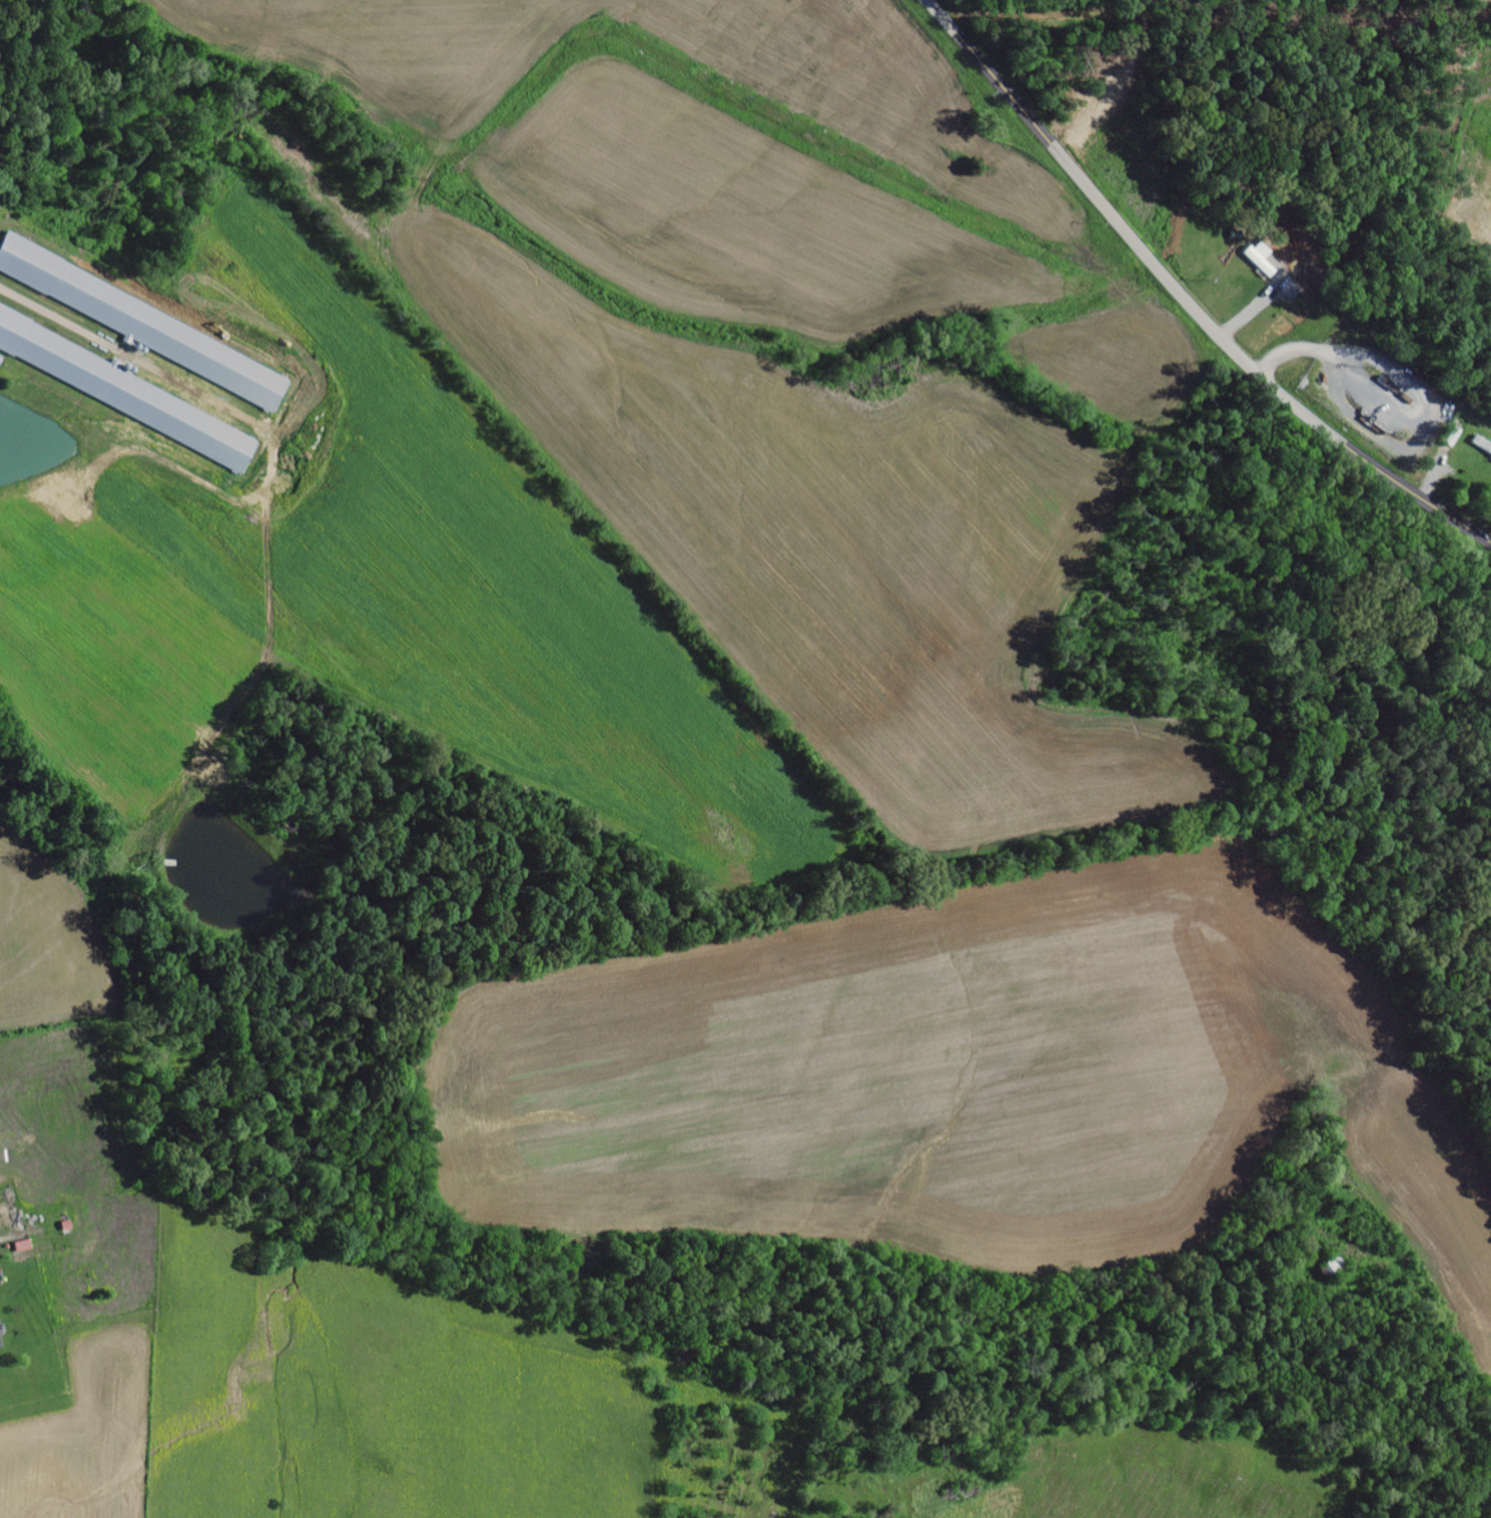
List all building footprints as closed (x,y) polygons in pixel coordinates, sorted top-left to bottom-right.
[(6,237),(0,249),(0,273),(130,336),(128,341),(276,413),(294,376),(6,237)] [(261,437),(117,373),(121,363),(0,309),(0,357),(248,467),(261,437)] [(1478,436),(1473,445),(1490,455),(1490,443),(1478,436)] [(35,1260),(32,1241),(16,1244),(19,1263),(35,1260)]
